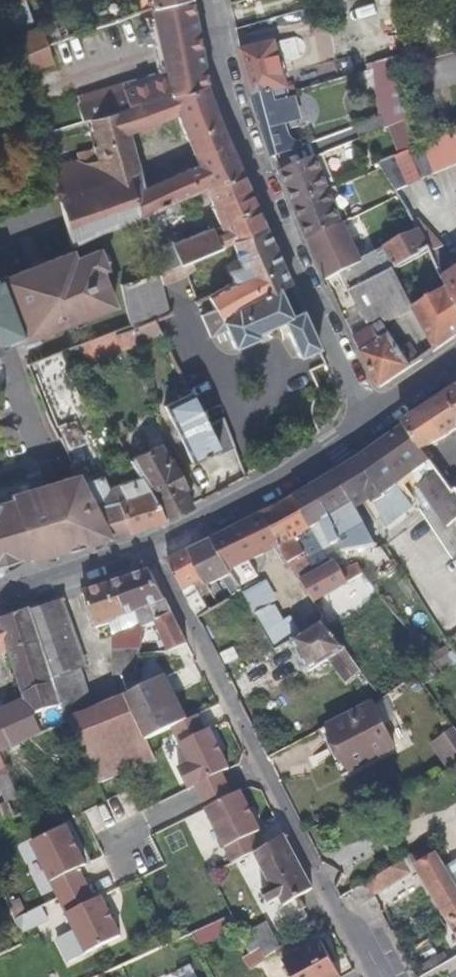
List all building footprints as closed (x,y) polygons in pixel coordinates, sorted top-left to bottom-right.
[(207,85),(202,56),(191,0),(151,10),(158,40),(161,54),(166,73),(167,76),(124,89),(128,100),(131,108),(207,85)] [(151,10),(191,0),(149,0),(151,10)] [(30,30),(20,1),(5,7),(6,9),(16,36),(30,30)] [(60,40),(59,36),(67,33),(62,19),(53,21),(39,26),(30,30),(16,36),(24,56),(47,45),(51,44),(60,40)] [(288,89),(275,42),(241,50),(253,98),(288,89)] [(56,62),(51,44),(47,45),(24,56),(28,72),(56,62)] [(409,121),(405,81),(404,72),(403,55),(376,63),(382,117),(348,131),(315,143),(320,157),(323,156),(391,128),(409,121)] [(304,90),(339,81),(336,69),(301,79),(304,90)] [(206,190),(241,174),(227,141),(207,85),(131,108),(99,118),(86,122),(94,150),(76,153),(77,159),(54,167),(52,168),(70,248),(78,245),(90,239),(103,233),(114,229),(119,228),(129,223),(147,217),(149,216),(206,190)] [(99,118),(131,108),(128,100),(120,102),(117,94),(95,101),(97,110),(99,118)] [(297,98),(294,99),(301,120),(303,120),(297,98)] [(86,122),(99,118),(97,110),(75,116),(77,124),(86,122)] [(391,128),(323,156),(336,188),(381,170),(378,164),(395,157),(400,156),(391,128)] [(450,167),(437,138),(411,151),(410,152),(421,179),(436,173),(450,167)] [(421,179),(410,152),(400,156),(395,157),(408,185),(409,186),(422,181),(421,179)] [(408,185),(395,157),(378,164),(395,191),(408,185)] [(266,230),(241,174),(206,190),(219,226),(172,245),(171,242),(158,248),(164,271),(185,263),(232,243),(266,230)] [(350,221),(336,188),(293,206),(307,243),(333,230),(344,224),(350,221)] [(453,272),(444,245),(440,240),(420,218),(413,224),(417,231),(385,248),(383,249),(384,250),(384,251),(394,270),(423,255),(427,253),(436,270),(447,291),(455,310),(455,270),(453,272)] [(307,243),(327,282),(340,275),(341,274),(345,272),(363,263),(344,224),(333,230),(307,243)] [(288,281),(266,230),(232,243),(240,263),(241,268),(229,274),(233,283),(208,296),(210,300),(216,310),(223,323),(235,310),(236,309),(255,299),(254,296),(288,281)] [(100,272),(106,269),(104,266),(110,264),(104,250),(99,252),(98,250),(74,259),(71,252),(0,280),(0,288),(21,343),(26,341),(29,347),(53,338),(50,332),(69,324),(71,330),(87,324),(85,318),(114,306),(100,272)] [(350,293),(393,270),(394,270),(384,251),(378,255),(363,263),(345,272),(341,274),(350,293)] [(161,285),(182,277),(186,274),(189,273),(185,263),(164,271),(158,274),(161,285)] [(393,270),(350,293),(369,328),(382,322),(384,325),(413,310),(436,352),(455,337),(455,310),(447,291),(413,309),(393,270)] [(161,285),(158,274),(123,288),(132,329),(155,321),(156,322),(173,315),(172,311),(169,312),(161,285)] [(256,334),(283,322),(299,357),(317,346),(301,311),(290,284),(288,281),(254,296),(255,299),(235,310),(223,323),(216,310),(201,316),(210,338),(226,331),(234,348),(258,338),(256,334)] [(0,288),(0,351),(21,343),(0,288)] [(135,344),(161,334),(156,322),(155,321),(132,329),(133,331),(135,344)] [(400,351),(389,335),(384,325),(382,322),(369,328),(353,338),(361,353),(379,390),(412,367),(400,351)] [(135,344),(133,331),(116,337),(119,351),(135,346),(135,344)] [(421,361),(410,344),(400,351),(412,367),(421,361)] [(59,387),(51,367),(31,376),(38,393),(39,396),(59,387)] [(64,406),(59,387),(39,396),(45,412),(64,406)] [(403,424),(404,426),(407,429),(423,452),(447,439),(455,432),(455,387),(403,424)] [(206,426),(203,418),(190,392),(164,405),(192,462),(217,448),(206,426)] [(54,430),(72,422),(68,404),(64,406),(45,412),(54,430)] [(234,445),(223,417),(206,426),(217,448),(220,455),(235,448),(234,445)] [(83,445),(74,421),(72,422),(54,430),(58,439),(60,438),(66,451),(81,446),(83,445)] [(422,468),(426,486),(440,502),(432,508),(448,528),(455,523),(455,490),(453,492),(431,462),(423,452),(407,429),(404,426),(360,459),(335,474),(315,486),(340,541),(345,552),(376,546),(352,501),(366,492),(372,504),(390,529),(411,515),(401,500),(406,496),(398,486),(422,468)] [(185,490),(169,460),(167,461),(159,445),(129,460),(139,477),(164,520),(191,507),(183,492),(185,491),(185,490)] [(91,473),(81,446),(66,451),(78,474),(97,511),(119,504),(130,532),(164,520),(139,477),(118,485),(108,488),(102,477),(99,470),(91,473)] [(30,562),(77,548),(51,482),(43,485),(39,472),(0,484),(0,570),(30,562)] [(97,511),(78,474),(67,477),(94,543),(130,532),(119,504),(97,511)] [(94,543),(67,477),(51,482),(77,548),(94,543)] [(340,541),(315,486),(295,498),(312,530),(324,550),(340,541)] [(313,603),(336,589),(348,583),(341,572),(335,562),(331,564),(324,550),(312,530),(295,498),(279,507),(263,514),(276,541),(279,548),(280,548),(313,603)] [(279,548),(276,541),(263,514),(213,540),(237,586),(257,577),(250,562),(279,548)] [(237,586),(213,540),(191,549),(220,606),(241,594),(237,586)] [(220,606),(191,549),(168,561),(198,618),(220,606)] [(348,583),(363,574),(357,564),(341,572),(348,583)] [(144,627),(138,611),(166,600),(151,571),(85,593),(96,628),(119,620),(120,621),(113,623),(113,676),(137,675),(145,630),(144,627)] [(279,601),(264,574),(257,577),(237,586),(241,594),(243,593),(255,616),(272,605),(279,601)] [(86,668),(61,600),(32,611),(64,705),(68,718),(69,720),(92,711),(80,670),(86,668)] [(189,644),(173,613),(166,600),(138,611),(144,627),(155,623),(168,653),(189,644)] [(301,635),(291,617),(284,620),(281,622),(272,605),(255,616),(274,653),(292,641),(292,640),(301,635)] [(32,611),(30,609),(0,619),(0,655),(10,652),(25,700),(0,712),(0,754),(43,734),(33,713),(63,705),(32,611)] [(309,673),(334,659),(336,667),(349,682),(362,672),(323,621),(309,629),(301,635),(292,640),(292,641),(309,673)] [(442,672),(455,664),(455,663),(449,653),(435,663),(442,672)] [(424,685),(438,676),(433,667),(418,677),(424,685)] [(424,688),(415,676),(407,681),(417,693),(424,688)] [(187,721),(166,678),(134,694),(125,697),(146,742),(172,728),(187,721)] [(146,742),(125,697),(92,711),(69,720),(95,785),(155,760),(146,742)] [(351,772),(396,749),(373,704),(356,712),(329,727),(351,772)] [(187,721),(172,728),(190,764),(178,770),(189,789),(229,769),(210,730),(205,732),(197,716),(189,720),(187,721)] [(455,727),(430,745),(444,764),(448,770),(455,765),(455,728),(455,727)] [(9,775),(4,778),(3,777),(0,778),(0,789),(7,804),(0,806),(0,823),(26,812),(9,775)] [(254,853),(261,850),(253,834),(260,831),(241,792),(206,809),(234,863),(254,853)] [(32,842),(59,898),(86,884),(79,868),(86,865),(67,824),(32,842)] [(311,889),(285,835),(261,850),(254,853),(254,854),(256,854),(272,886),(263,890),(270,903),(280,899),(284,906),(311,889)] [(439,853),(416,866),(455,933),(455,882),(439,853)] [(391,903),(405,894),(400,888),(396,882),(374,897),(380,909),(391,903)] [(86,884),(59,898),(86,953),(121,937),(102,896),(94,900),(86,884)] [(13,920),(20,936),(48,923),(41,907),(13,920)] [(281,947),(268,921),(241,936),(250,954),(261,947),(266,956),(281,947)] [(322,941),(283,962),(292,976),(342,976),(322,941)] [(266,956),(261,947),(250,954),(249,955),(253,960),(255,963),(266,956)]
